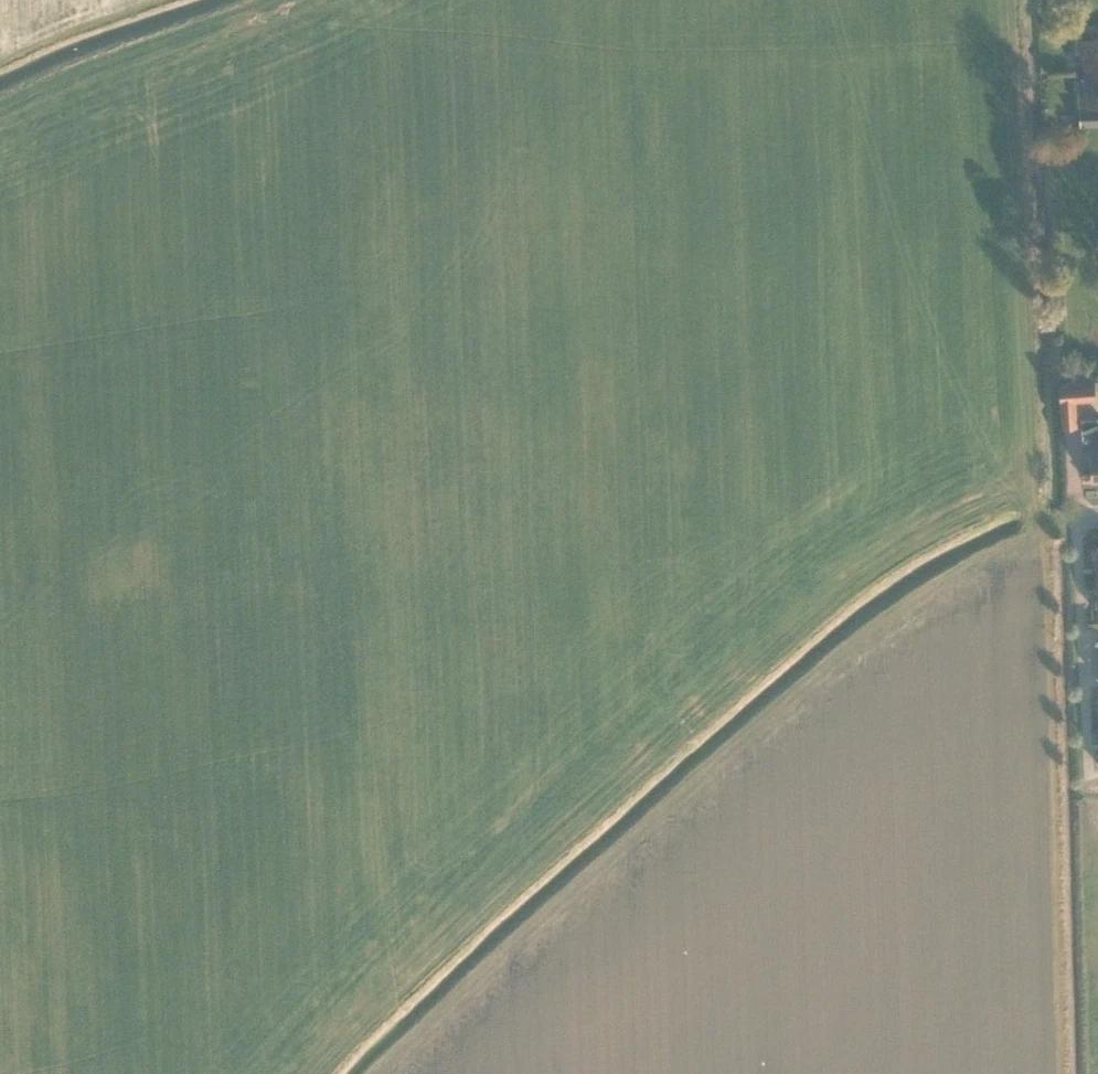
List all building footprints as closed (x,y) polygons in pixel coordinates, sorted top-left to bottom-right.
[(1086,69),(1097,69),(1097,36),(1078,37),(1079,50),(1085,49),(1086,69)] [(1086,69),(1087,89),(1080,89),(1081,102),(1097,102),(1097,69),(1086,69)] [(1079,105),(1080,122),(1097,122),(1097,105),(1079,105)] [(1096,397),(1095,377),(1059,378),(1061,424),(1079,423),(1077,398),(1096,397)] [(1084,419),(1085,438),(1090,437),(1093,478),(1097,477),(1097,418),(1084,419)]
